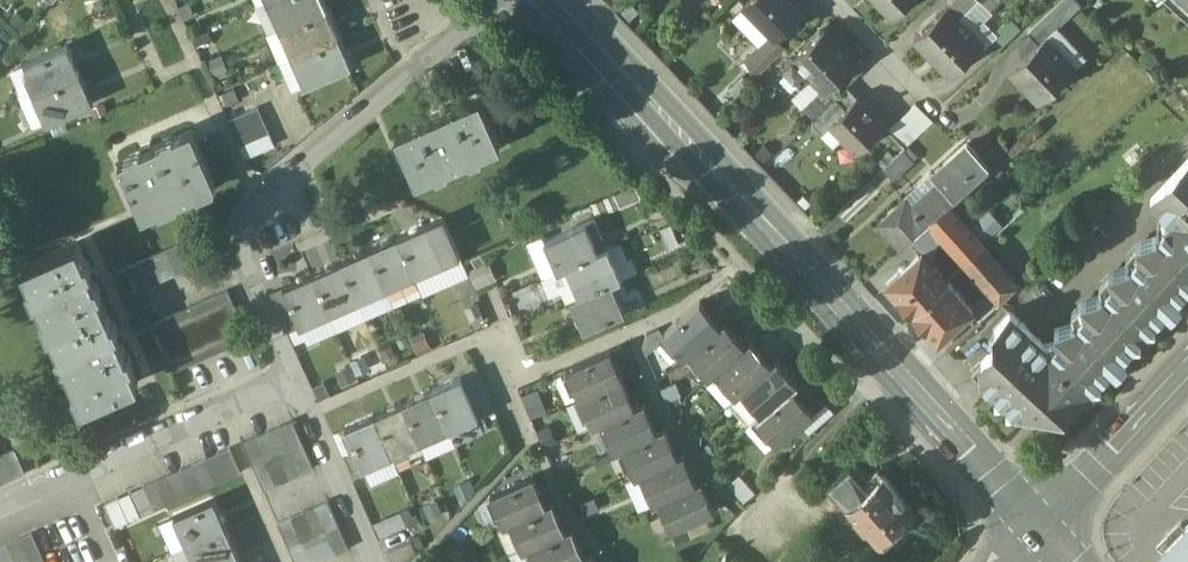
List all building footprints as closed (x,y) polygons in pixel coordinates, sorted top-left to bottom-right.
[(255,5),(268,33),(284,26),(273,0),(267,0),(255,5)] [(284,26),(326,8),(323,0),(273,0),(284,26)] [(743,4),(770,33),(774,36),(800,11),(790,0),(748,0),(743,4)] [(892,16),(908,0),(877,0),(892,16)] [(947,6),(958,18),(977,0),(953,0),(947,6)] [(1046,14),(1027,32),(1038,44),(1045,37),(1047,38),(1082,5),(1076,0),(1062,0),(1046,14)] [(947,6),(913,38),(929,54),(932,51),(952,72),(982,43),(947,6)] [(326,8),(284,26),(297,54),(339,36),(326,8)] [(1010,15),(989,35),(1000,46),(1020,26),(1010,15)] [(284,26),(268,33),(280,62),(297,54),(284,26)] [(823,28),(782,67),(799,84),(809,74),(821,87),(823,89),(829,83),(844,69),(853,60),(823,28)] [(770,33),(746,57),(759,70),(784,45),(774,36),(770,33)] [(339,36),(297,54),(311,83),(351,64),(339,36)] [(1047,38),(1045,37),(1038,44),(1010,70),(1040,102),(1075,69),(1047,38)] [(68,45),(21,65),(34,94),(80,73),(68,45)] [(311,83),(297,54),(280,62),(293,90),(311,83)] [(853,60),(844,69),(852,77),(861,69),(853,60)] [(80,73),(34,94),(46,123),(93,102),(80,73)] [(821,87),(801,106),(813,119),(824,108),(840,94),(829,83),(823,89),(821,87)] [(840,94),(824,108),(833,117),(855,95),(848,86),(840,94)] [(882,124),(855,95),(833,117),(829,121),(830,122),(856,149),(882,124)] [(479,97),(396,133),(417,180),(500,143),(479,97)] [(917,104),(908,112),(922,131),(931,122),(917,104)] [(258,106),(227,119),(239,144),(269,131),(258,106)] [(813,119),(810,121),(821,132),(830,122),(829,121),(833,117),(824,108),(813,119)] [(922,131),(908,112),(898,121),(914,139),(922,131)] [(914,139),(898,121),(888,131),(904,148),(914,139)] [(215,183),(192,129),(119,162),(143,215),(215,183)] [(269,131),(239,144),(245,158),(275,144),(269,131)] [(977,134),(934,174),(939,180),(911,205),(905,200),(879,224),(901,247),(911,239),(930,221),(947,205),(948,205),(990,166),(983,159),(975,150),(983,142),(977,134)] [(1003,141),(983,159),(990,166),(1009,147),(1003,141)] [(903,149),(883,168),(893,178),(913,160),(903,149)] [(1165,225),(1187,246),(1187,157),(1150,196),(1165,210),(1165,225)] [(947,205),(930,221),(943,235),(960,220),(947,205)] [(973,214),(963,223),(983,245),(993,236),(973,214)] [(461,255),(443,216),(426,224),(443,263),(461,255)] [(594,219),(586,222),(599,253),(607,249),(594,219)] [(963,223),(960,220),(943,235),(944,237),(966,261),(983,245),(963,223)] [(943,235),(930,221),(911,239),(921,250),(922,248),(926,253),(944,237),(943,235)] [(586,222),(545,240),(558,270),(566,267),(599,253),(586,222)] [(443,263),(426,224),(397,237),(414,276),(443,263)] [(1101,293),(1145,332),(1150,328),(1156,327),(1156,321),(1168,309),(1171,312),(1181,300),(1178,298),(1187,286),(1187,246),(1165,225),(1156,233),(1137,239),(1140,252),(1129,264),(1109,270),(1113,280),(1101,293)] [(203,234),(190,239),(201,263),(213,257),(203,234)] [(397,237),(369,249),(386,288),(414,276),(397,237)] [(190,239),(178,245),(188,269),(201,263),(190,239)] [(106,311),(77,243),(22,266),(53,335),(106,311)] [(188,269),(178,245),(166,250),(176,274),(188,269)] [(983,245),(966,261),(1001,300),(1018,284),(983,245)] [(921,250),(887,280),(912,308),(948,277),(926,253),(922,248),(921,250)] [(369,249),(341,262),(358,301),(386,288),(369,249)] [(599,253),(566,267),(580,296),(612,282),(620,278),(607,249),(599,253)] [(166,250),(153,256),(164,279),(176,274),(166,250)] [(153,256),(141,261),(152,285),(164,279),(153,256)] [(141,261),(129,267),(139,291),(152,285),(141,261)] [(341,262),(312,274),(330,314),(358,301),(341,262)] [(558,270),(545,276),(553,294),(565,289),(570,300),(571,300),(580,296),(566,267),(558,270)] [(312,274),(284,287),(301,327),(330,314),(312,274)] [(948,277),(912,308),(938,337),(973,306),(948,277)] [(580,296),(571,300),(584,330),(625,312),(612,282),(580,296)] [(301,327),(284,287),(270,293),(288,332),(301,327)] [(227,291),(203,302),(213,325),(238,314),(227,291)] [(1059,338),(1045,342),(1050,348),(1088,386),(1091,390),(1096,385),(1103,385),(1103,378),(1113,367),(1117,369),(1128,358),(1124,355),(1135,343),(1142,343),(1141,336),(1145,332),(1101,293),(1081,299),(1085,310),(1074,322),(1056,327),(1059,338)] [(722,325),(700,300),(664,332),(685,357),(690,352),(722,325)] [(213,325),(203,302),(153,323),(175,371),(223,349),(213,325)] [(138,382),(106,311),(53,335),(85,405),(138,382)] [(1045,342),(1011,311),(996,327),(996,341),(998,342),(982,360),(982,380),(997,393),(997,399),(1003,399),(1008,404),(1008,410),(1014,410),(1016,412),(1025,412),(1025,411),(1033,411),(1033,412),(1050,412),(1050,410),(1066,410),(1088,386),(1050,348),(1045,342)] [(238,314),(213,325),(223,349),(248,338),(238,314)] [(722,325),(690,352),(710,376),(715,372),(746,345),(726,321),(722,325)] [(746,345),(715,372),(736,396),(742,391),(773,364),(752,340),(746,345)] [(611,349),(567,368),(580,397),(624,378),(611,349)] [(773,364),(742,391),(763,414),(793,388),(799,383),(778,359),(773,364)] [(460,378),(431,391),(449,431),(464,424),(478,418),(460,378)] [(624,378),(580,397),(593,426),(602,422),(636,407),(624,378)] [(763,414),(757,419),(778,443),(814,412),(793,388),(763,414)] [(431,391),(403,404),(420,443),(449,431),(431,391)] [(742,391),(736,396),(737,396),(730,402),(749,425),(756,419),(757,419),(763,414),(742,391)] [(636,407),(602,422),(615,451),(623,447),(658,432),(645,403),(636,407)] [(403,404),(375,416),(392,456),(420,443),(403,404)] [(375,416),(346,429),(364,468),(392,456),(375,416)] [(478,418),(464,424),(470,436),(483,431),(478,418)] [(293,420),(281,426),(291,450),(304,444),(293,420)] [(464,424),(449,431),(454,444),(470,436),(464,424)] [(291,450),(281,426),(269,431),(279,455),(291,450)] [(658,432),(623,447),(636,476),(641,474),(680,457),(667,428),(658,432)] [(279,455),(269,431),(257,436),(267,460),(279,455)] [(257,436),(244,442),(255,466),(267,460),(257,436)] [(314,468),(304,444),(291,450),(302,474),(314,468)] [(230,448),(218,454),(228,478),(241,472),(230,448)] [(15,450),(2,455),(13,479),(25,473),(15,450)] [(291,450),(279,455),(290,479),(302,474),(291,450)] [(228,478),(218,454),(206,459),(216,483),(228,478)] [(680,457),(641,474),(653,503),(659,501),(697,483),(685,454),(680,457)] [(2,455),(0,456),(0,483),(0,484),(13,479),(2,455)] [(279,455),(267,460),(277,484),(290,479),(279,455)] [(206,459),(193,465),(204,489),(216,483),(206,459)] [(267,460),(255,466),(265,490),(277,484),(267,460)] [(914,507),(885,473),(876,481),(858,460),(828,486),(852,514),(848,517),(854,525),(858,521),(876,541),(887,531),(897,543),(917,525),(907,513),(914,507)] [(193,465),(181,470),(192,494),(204,489),(193,465)] [(192,494),(181,470),(169,476),(179,499),(192,494)] [(169,476),(157,481),(167,505),(179,499),(169,476)] [(535,476),(491,496),(504,524),(510,521),(548,505),(535,476)] [(157,481),(144,487),(155,510),(167,505),(157,481)] [(697,483),(659,501),(672,530),(716,511),(702,481),(697,483)] [(144,487),(131,492),(141,516),(155,510),(144,487)] [(131,492),(118,498),(129,522),(141,516),(131,492)] [(118,498),(105,503),(116,527),(129,522),(118,498)] [(214,500),(175,517),(188,546),(227,529),(214,500)] [(339,525),(329,501),(316,506),(327,530),(339,525)] [(548,505),(510,521),(523,550),(530,547),(566,531),(553,502),(548,505)] [(375,521),(381,535),(420,518),(414,504),(375,521)] [(316,506),(304,512),(315,535),(327,530),(316,506)] [(304,512),(292,517),(302,541),(315,535),(304,512)] [(292,517),(279,523),(290,546),(302,541),(292,517)] [(1186,526),(1182,522),(1161,544),(1180,561),(1187,561),(1187,524),(1186,526)] [(339,525),(327,530),(337,554),(350,549),(339,525)] [(188,546),(172,552),(177,561),(228,561),(239,557),(227,529),(188,546)] [(530,547),(536,561),(574,561),(586,557),(572,529),(566,531),(530,547)] [(327,530),(315,535),(325,560),(337,554),(327,530)] [(32,533),(20,539),(30,561),(32,561),(43,557),(32,533)] [(302,541),(311,561),(319,561),(325,560),(315,535),(302,541)] [(20,539),(7,544),(15,561),(30,561),(20,539)] [(290,546),(297,561),(311,561),(302,541),(290,546)] [(388,552),(393,561),(398,561),(417,554),(412,541),(388,552)] [(0,547),(0,561),(15,561),(7,544),(0,547)] [(574,561),(597,561),(593,554),(586,557),(574,561)]
